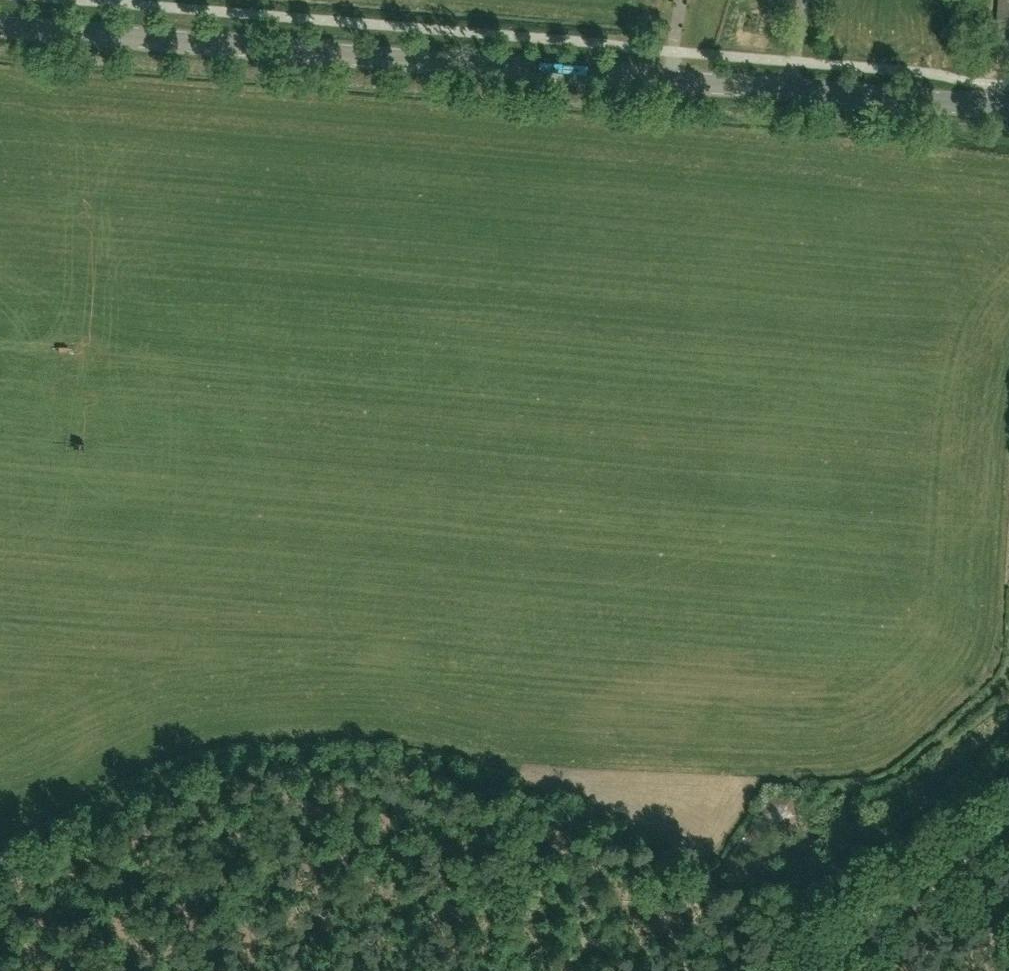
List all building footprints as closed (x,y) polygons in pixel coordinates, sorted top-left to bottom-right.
[(998,17),(1008,18),(1008,0),(999,0),(998,17)]
